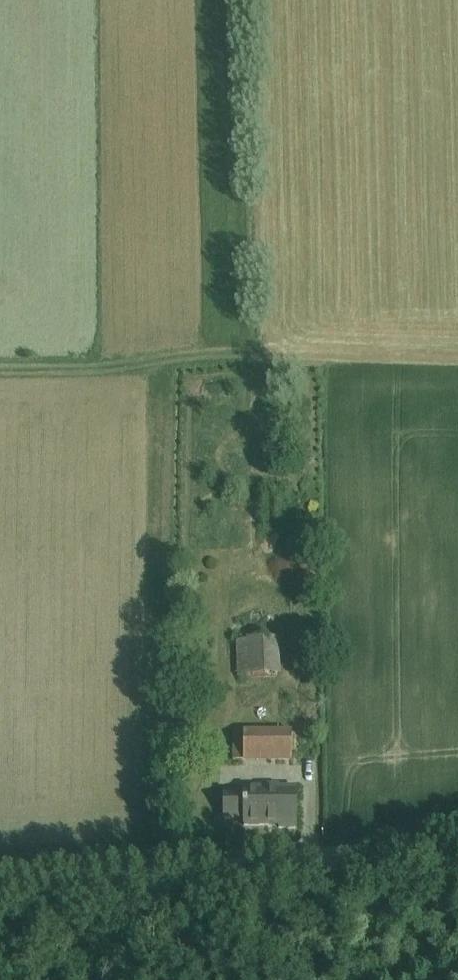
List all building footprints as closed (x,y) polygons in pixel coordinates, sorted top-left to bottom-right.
[(279,643),(236,645),(237,681),(280,680),(279,643)] [(292,733),(233,733),(233,763),(292,763),(292,733)] [(242,793),(223,793),(223,821),(243,821),(243,829),(279,829),(279,831),(297,831),(297,789),(279,789),(279,787),(268,786),(268,789),(243,788),(242,793)]
